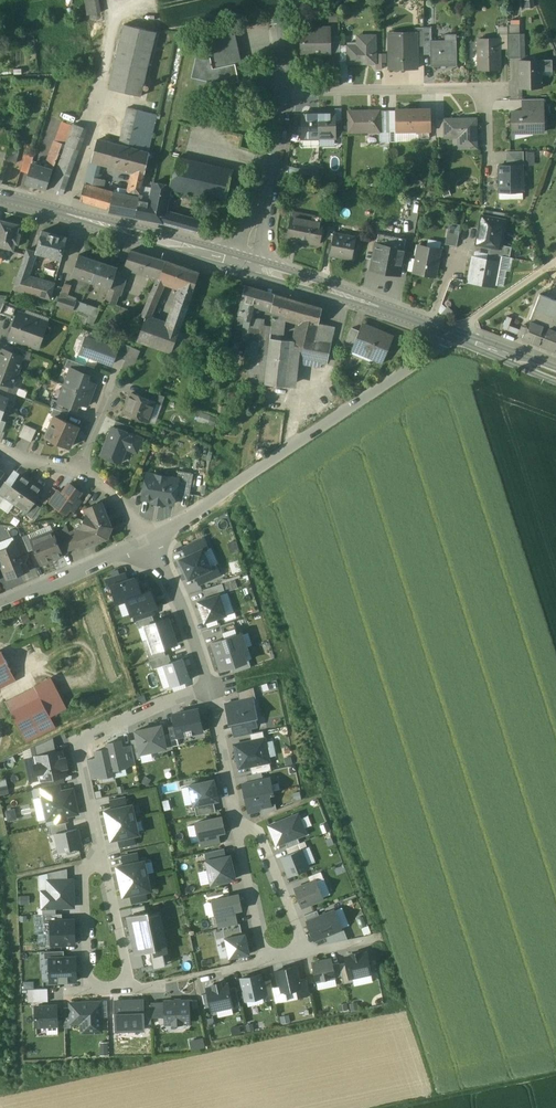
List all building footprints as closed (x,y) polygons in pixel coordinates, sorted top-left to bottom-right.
[(88,20),(99,19),(98,12),(101,11),(100,0),(86,0),(88,20)] [(142,15),(142,25),(153,26),(154,16),(142,15)] [(156,32),(124,24),(108,89),(141,97),(143,90),(144,83),(156,32)] [(233,27),(205,33),(210,57),(206,57),(196,55),(191,77),(196,78),(195,84),(209,88),(210,81),(215,80),(216,82),(227,80),(228,83),(239,81),(235,64),(241,63),(233,27)] [(329,27),(302,27),(303,53),(329,53),(329,37),(329,27)] [(430,27),(423,27),(423,47),(423,54),(430,54),(430,44),(431,44),(431,43),(431,27),(430,27)] [(423,28),(415,28),(415,36),(416,36),(416,47),(423,47),(423,28)] [(507,48),(507,34),(498,34),(498,38),(499,38),(499,49),(507,48)] [(520,58),(520,34),(507,34),(507,48),(507,58),(520,58)] [(456,66),(455,35),(444,35),(444,43),(431,43),(431,44),(430,44),(430,54),(430,66),(456,66)] [(375,36),(364,36),(364,45),(347,46),(348,62),(348,64),(375,63),(375,54),(375,36)] [(416,47),(416,36),(415,36),(398,36),(398,39),(393,39),(393,59),(389,59),(389,69),(416,69),(416,47)] [(340,37),(329,37),(329,53),(340,53),(340,46),(340,37)] [(499,49),(499,38),(498,38),(478,39),(478,68),(499,67),(499,49)] [(541,71),(541,60),(519,60),(519,88),(541,88),(541,71)] [(552,71),(552,60),(541,60),(541,71),(552,71)] [(543,99),(522,99),(522,111),(527,111),(527,106),(543,105),(543,99)] [(527,106),(527,111),(522,111),(512,111),(512,130),(512,132),(544,132),(543,105),(527,106)] [(127,107),(121,134),(130,136),(137,109),(127,107)] [(156,114),(137,109),(130,136),(127,148),(147,153),(156,114)] [(429,109),(418,110),(419,130),(429,130),(429,109)] [(379,131),(379,110),(348,111),(349,132),(379,131)] [(396,110),(388,110),(389,131),(389,141),(397,141),(397,140),(397,130),(397,124),(396,110)] [(419,130),(418,110),(396,110),(397,124),(397,130),(418,130),(419,130)] [(335,120),(335,112),(318,113),(319,138),(335,138),(335,120)] [(319,138),(318,113),(302,113),(303,138),(319,138)] [(444,119),(435,120),(436,137),(445,137),(444,119)] [(476,148),(476,119),(444,119),(445,137),(459,137),(459,148),(476,148)] [(64,120),(56,141),(62,144),(65,145),(73,124),(64,120)] [(85,128),(73,124),(65,145),(78,149),(85,128)] [(418,130),(397,130),(397,140),(418,140),(418,138),(418,130)] [(419,130),(418,130),(418,138),(429,138),(429,130),(419,130)] [(130,136),(121,134),(118,145),(127,148),(130,136)] [(0,136),(0,149),(4,149),(9,150),(11,137),(0,136)] [(118,145),(97,140),(92,159),(102,161),(134,170),(144,173),(148,154),(127,148),(118,145)] [(56,141),(46,164),(53,167),(62,144),(56,141)] [(78,149),(65,145),(61,156),(74,161),(78,149)] [(9,150),(4,149),(1,157),(7,160),(13,161),(16,152),(9,150)] [(522,151),(506,152),(507,165),(522,165),(522,151)] [(527,151),(527,164),(535,164),(535,157),(542,157),(542,151),(527,151)] [(26,153),(21,171),(28,173),(31,164),(33,156),(26,153)] [(74,161),(61,156),(49,190),(61,195),(74,161)] [(176,158),(169,185),(170,186),(170,187),(179,189),(186,160),(176,158)] [(92,159),(91,159),(87,173),(98,176),(98,174),(102,161),(92,159)] [(232,171),(186,160),(179,189),(196,193),(210,197),(225,200),(232,171)] [(47,169),(31,164),(28,173),(25,183),(46,190),(52,171),(47,169)] [(507,165),(498,165),(499,191),(508,191),(509,191),(509,189),(523,189),(522,165),(507,165)] [(322,167),(317,166),(315,172),(314,179),(320,181),(322,167)] [(310,171),(300,169),(298,176),(314,179),(315,172),(310,171)] [(144,173),(134,170),(129,191),(140,193),(144,173)] [(98,176),(87,173),(79,200),(109,209),(112,195),(102,192),(94,189),(97,178),(98,176)] [(100,179),(97,178),(94,189),(102,192),(105,180),(100,179)] [(169,185),(154,182),(150,202),(146,219),(162,222),(165,212),(170,187),(170,186),(169,185)] [(523,189),(509,189),(509,191),(508,191),(508,199),(523,199),(523,189)] [(138,199),(112,194),(112,195),(109,209),(109,212),(134,217),(138,199)] [(140,194),(138,199),(134,217),(146,219),(150,202),(141,199),(142,195),(140,194)] [(174,226),(177,216),(165,212),(162,222),(174,226)] [(177,216),(174,226),(196,232),(199,222),(177,216)] [(322,222),(292,216),(288,238),(318,244),(322,222)] [(504,220),(481,216),(476,245),(489,247),(498,249),(499,245),(504,220)] [(1,220),(0,223),(0,246),(13,249),(15,242),(18,243),(20,234),(17,233),(19,225),(1,220)] [(335,227),(328,226),(326,238),(333,239),(334,233),(335,227)] [(459,231),(448,229),(445,244),(456,246),(459,231)] [(67,238),(41,231),(36,252),(37,253),(61,259),(67,238)] [(378,234),(370,232),(365,258),(373,260),(376,244),(378,234)] [(356,237),(334,233),(333,239),(330,255),(352,259),(356,237)] [(401,238),(378,234),(376,244),(400,248),(401,238)] [(400,248),(376,244),(373,260),(371,269),(399,275),(404,249),(400,248)] [(440,249),(419,245),(413,272),(435,276),(440,249)] [(511,247),(499,245),(498,249),(489,247),(487,254),(500,256),(509,258),(511,247)] [(27,249),(20,268),(30,271),(37,253),(36,252),(27,249)] [(158,259),(130,250),(124,267),(128,268),(152,275),(158,259)] [(500,256),(487,254),(486,260),(499,263),(500,256)] [(98,261),(79,255),(72,274),(92,281),(98,261)] [(486,260),(473,258),(468,282),(495,287),(499,263),(486,260)] [(166,261),(158,259),(152,275),(159,277),(166,261)] [(118,267),(98,261),(92,281),(111,287),(118,267)] [(159,277),(158,279),(157,278),(148,298),(155,301),(160,291),(164,281),(165,281),(171,263),(166,261),(159,277)] [(199,273),(171,263),(165,281),(182,287),(179,296),(189,300),(199,273)] [(118,267),(111,287),(105,301),(116,305),(117,301),(128,268),(124,267),(118,267)] [(30,271),(20,268),(13,289),(24,292),(28,278),(30,271)] [(54,285),(28,278),(24,292),(51,299),(54,285)] [(65,283),(57,304),(62,306),(66,294),(70,285),(65,283)] [(275,294),(245,286),(241,300),(248,302),(261,306),(271,309),(275,294)] [(66,294),(62,306),(73,309),(76,300),(76,298),(66,294)] [(305,303),(276,295),(273,311),(283,314),(301,320),(305,303)] [(539,295),(536,303),(551,309),(555,311),(555,301),(539,295)] [(189,300),(179,296),(169,325),(179,329),(189,300)] [(148,298),(141,315),(145,317),(146,316),(148,317),(155,301),(148,298)] [(81,302),(76,300),(73,309),(77,311),(78,311),(81,302)] [(248,302),(241,300),(238,318),(240,319),(247,320),(249,307),(248,302)] [(5,301),(0,311),(0,313),(13,318),(17,305),(5,301)] [(100,308),(81,302),(78,311),(90,315),(97,318),(100,308)] [(261,306),(248,302),(249,307),(247,320),(240,319),(239,326),(239,328),(243,329),(241,341),(242,342),(242,341),(247,341),(249,324),(255,325),(256,324),(253,321),(251,321),(255,307),(261,309),(261,306)] [(322,308),(305,303),(301,320),(299,333),(300,339),(315,343),(318,324),(322,308)] [(536,303),(529,320),(545,326),(551,309),(536,303)] [(545,326),(555,330),(555,326),(555,311),(551,309),(545,326)] [(78,311),(77,311),(74,321),(86,325),(87,321),(88,322),(90,315),(78,311)] [(283,314),(273,311),(271,327),(271,328),(282,329),(283,314)] [(47,323),(18,312),(9,337),(38,347),(47,323)] [(97,318),(90,315),(88,322),(94,324),(97,318)] [(148,317),(146,316),(145,317),(140,333),(174,345),(178,332),(179,329),(148,317)] [(520,330),(509,326),(512,318),(507,316),(502,329),(518,335),(520,335),(522,330),(520,330)] [(545,326),(529,320),(526,328),(522,338),(547,348),(555,330),(545,326)] [(255,325),(249,324),(247,341),(244,368),(248,368),(246,382),(258,384),(261,340),(264,340),(266,327),(255,325)] [(331,327),(318,324),(315,343),(325,345),(327,345),(331,327)] [(378,332),(361,325),(359,331),(353,345),(351,351),(382,364),(394,336),(378,330),(378,332)] [(526,328),(521,326),(520,330),(522,330),(520,335),(518,335),(517,337),(522,338),(526,328)] [(264,340),(261,340),(258,384),(264,385),(270,339),(270,333),(271,328),(271,327),(266,327),(264,340)] [(359,331),(352,328),(346,342),(353,345),(359,331)] [(555,330),(547,348),(555,351),(555,330)] [(174,345),(171,352),(184,357),(191,336),(178,332),(174,345)] [(174,345),(140,333),(137,341),(171,353),(171,352),(174,345)] [(117,348),(86,337),(81,353),(112,364),(115,355),(117,348)] [(280,340),(270,339),(264,385),(288,387),(292,352),(293,341),(280,340)] [(300,339),(293,341),(292,352),(298,354),(300,339)] [(315,343),(300,339),(298,354),(299,354),(322,358),(325,345),(315,343)] [(131,346),(119,342),(117,348),(115,355),(126,359),(131,346)] [(30,352),(17,347),(15,353),(24,356),(23,357),(28,359),(30,352)] [(2,348),(0,353),(0,364),(18,371),(23,357),(24,356),(15,353),(2,348)] [(322,358),(299,354),(297,362),(321,367),(322,358)] [(86,366),(68,359),(65,367),(71,369),(71,368),(84,373),(86,366)] [(0,364),(0,381),(4,382),(13,385),(18,371),(0,364)] [(84,373),(71,368),(71,369),(65,385),(91,395),(95,384),(87,381),(89,375),(84,373)] [(13,385),(4,382),(1,388),(14,393),(17,386),(13,385)] [(91,395),(65,385),(58,401),(58,402),(71,406),(76,408),(79,402),(87,406),(91,395)] [(14,401),(17,394),(14,393),(1,388),(0,388),(0,396),(8,399),(14,401)] [(165,397),(147,390),(143,398),(156,402),(155,403),(162,406),(165,397)] [(143,398),(131,393),(130,394),(128,395),(126,401),(127,403),(124,412),(149,421),(155,403),(156,402),(143,398)] [(71,406),(58,402),(58,401),(53,399),(50,407),(54,408),(68,414),(71,406)] [(68,414),(54,408),(51,415),(54,417),(55,416),(65,421),(68,414)] [(65,421),(55,416),(54,417),(46,436),(69,447),(78,427),(65,421)] [(129,426),(116,421),(114,427),(127,432),(129,426)] [(36,430),(24,424),(19,436),(31,442),(36,430)] [(114,427),(113,426),(101,455),(120,463),(127,448),(134,451),(139,449),(142,442),(140,437),(127,432),(114,427)] [(193,473),(178,471),(177,479),(178,480),(176,493),(189,495),(193,473)] [(12,486),(5,496),(6,496),(15,503),(30,481),(21,474),(12,486)] [(177,479),(146,474),(142,498),(154,500),(154,499),(162,501),(162,502),(174,504),(176,493),(178,480),(177,479)] [(42,490),(30,481),(15,503),(26,511),(27,511),(33,502),(42,490)] [(0,491),(0,496),(4,499),(6,496),(5,496),(12,486),(6,482),(0,491)] [(62,494),(55,504),(56,504),(67,512),(69,509),(77,498),(81,492),(69,484),(62,494)] [(57,491),(48,502),(55,507),(56,504),(55,504),(62,494),(57,491)] [(77,498),(69,509),(75,512),(82,502),(77,498)] [(33,502),(27,511),(26,511),(25,513),(32,518),(40,507),(33,502)] [(100,503),(85,509),(88,517),(86,518),(82,527),(83,529),(76,532),(81,545),(82,547),(103,538),(105,534),(107,535),(110,529),(107,528),(109,524),(100,503)] [(65,526),(60,533),(62,538),(69,535),(65,526)] [(58,545),(53,532),(42,536),(52,560),(62,555),(58,545)] [(69,535),(62,538),(64,542),(68,551),(81,545),(76,532),(69,535)] [(29,534),(23,537),(29,551),(35,549),(31,540),(32,540),(29,534)] [(52,560),(42,536),(32,540),(31,540),(35,549),(41,564),(52,560)] [(23,537),(15,541),(17,545),(22,556),(29,553),(29,551),(23,537)] [(184,548),(188,556),(203,550),(208,547),(204,538),(184,548)] [(64,542),(58,545),(62,555),(68,553),(68,551),(64,542)] [(0,552),(0,560),(7,578),(8,577),(16,573),(17,575),(27,571),(22,556),(17,545),(0,552)] [(211,568),(203,550),(188,556),(181,559),(190,578),(196,575),(211,568)] [(211,568),(196,575),(200,584),(220,575),(216,566),(211,568)] [(112,586),(127,580),(125,574),(107,580),(109,587),(112,586)] [(112,586),(117,602),(126,598),(141,593),(136,577),(127,580),(112,586)] [(236,578),(223,581),(226,590),(238,587),(236,578)] [(204,589),(207,596),(219,592),(220,594),(226,592),(223,583),(204,589)] [(151,590),(141,593),(126,598),(132,615),(134,615),(152,608),(157,607),(151,590)] [(207,596),(196,600),(204,623),(227,615),(220,594),(219,592),(207,596)] [(152,608),(134,615),(136,621),(137,621),(152,616),(154,615),(152,608)] [(145,626),(155,622),(152,616),(137,621),(139,628),(145,626)] [(145,626),(149,639),(172,631),(168,618),(155,622),(145,626)] [(225,638),(238,634),(234,622),(221,626),(225,638)] [(149,639),(153,652),(163,648),(177,644),(172,631),(149,639)] [(213,642),(217,657),(242,649),(246,647),(241,633),(238,634),(225,638),(213,642)] [(166,655),(163,648),(153,652),(148,654),(150,661),(166,655)] [(217,657),(221,670),(232,666),(246,662),(242,649),(217,657)] [(0,652),(0,687),(15,679),(1,651),(0,652)] [(165,665),(172,663),(169,654),(166,655),(150,661),(153,669),(165,665)] [(172,663),(165,665),(172,685),(189,680),(183,659),(172,663)] [(232,666),(234,673),(251,667),(249,661),(246,662),(232,666)] [(34,685),(35,686),(51,716),(57,713),(66,708),(50,677),(34,685)] [(35,686),(6,702),(21,732),(51,716),(35,686)] [(238,693),(240,701),(253,698),(256,698),(254,688),(238,693)] [(240,701),(225,704),(229,723),(232,723),(235,737),(251,733),(250,728),(257,727),(255,718),(257,718),(253,698),(240,701)] [(199,709),(173,715),(175,726),(177,736),(203,731),(199,709)] [(51,716),(21,732),(27,742),(56,726),(51,716)] [(161,724),(135,730),(137,739),(140,753),(166,748),(163,735),(161,724)] [(175,726),(169,728),(170,733),(173,746),(179,745),(177,736),(175,726)] [(252,741),(265,738),(263,732),(250,735),(252,741)] [(170,733),(163,735),(166,748),(173,746),(170,733)] [(37,756),(57,752),(53,737),(35,746),(37,756)] [(252,741),(235,745),(240,768),(250,766),(270,761),(265,738),(252,741)] [(131,740),(132,744),(135,760),(141,758),(140,753),(137,739),(131,740)] [(113,769),(126,766),(122,747),(120,740),(108,743),(109,748),(113,769)] [(132,744),(122,747),(126,766),(136,764),(135,760),(132,744)] [(96,751),(97,758),(101,777),(114,774),(113,769),(109,748),(96,751)] [(57,752),(33,757),(38,780),(50,778),(52,784),(59,783),(65,781),(63,775),(69,774),(63,750),(57,752)] [(284,759),(286,766),(293,764),(291,757),(284,759)] [(91,779),(101,777),(97,758),(88,760),(91,779)] [(272,770),(270,761),(250,766),(252,774),(261,772),(272,770)] [(248,783),(263,779),(261,772),(252,774),(247,776),(248,783)] [(0,779),(0,793),(8,793),(8,778),(0,779)] [(248,783),(243,784),(249,812),(258,811),(257,809),(260,808),(271,806),(269,794),(273,793),(270,778),(263,779),(248,783)] [(213,780),(190,785),(194,805),(214,801),(218,800),(213,780)] [(40,787),(42,796),(61,792),(59,783),(52,784),(40,787)] [(47,820),(54,819),(67,816),(78,814),(73,789),(61,792),(42,796),(47,820)] [(301,791),(293,793),(294,803),(303,800),(301,791)] [(112,809),(127,806),(125,796),(110,800),(112,809)] [(214,801),(194,805),(196,816),(216,812),(214,801)] [(271,806),(260,808),(262,816),(277,810),(276,804),(271,806)] [(105,811),(109,825),(135,819),(132,805),(127,806),(112,809),(105,811)] [(298,814),(269,826),(277,845),(285,842),(297,837),(306,833),(298,814)] [(69,822),(67,816),(54,819),(56,825),(66,823),(69,822)] [(222,817),(196,823),(199,837),(218,833),(225,832),(222,817)] [(109,825),(112,840),(117,838),(134,834),(139,833),(135,819),(109,825)] [(56,834),(68,831),(66,823),(56,825),(49,826),(50,835),(56,834)] [(68,831),(56,834),(61,853),(82,849),(78,829),(68,831)] [(218,833),(199,837),(201,847),(220,843),(218,833)] [(136,844),(134,834),(117,838),(119,848),(136,844)] [(300,844),(297,837),(285,842),(288,848),(300,844)] [(287,849),(289,855),(301,850),(307,847),(305,842),(300,844),(288,848),(287,849)] [(206,853),(207,861),(226,857),(224,849),(206,853)] [(289,855),(282,858),(289,876),(309,868),(301,850),(289,855)] [(123,865),(140,862),(138,852),(121,856),(123,865)] [(226,857),(207,861),(212,884),(235,879),(230,856),(226,857)] [(117,866),(120,881),(147,875),(144,861),(140,862),(123,865),(117,866)] [(67,869),(48,873),(48,879),(67,879),(67,869)] [(309,877),(311,882),(316,880),(323,877),(321,872),(309,877)] [(120,881),(124,895),(130,894),(146,891),(150,890),(147,875),(120,881)] [(42,892),(43,914),(44,914),(56,914),(56,908),(73,907),(73,880),(67,880),(67,879),(48,879),(48,892),(42,892)] [(311,882),(293,889),(301,909),(324,900),(316,880),(311,882)] [(148,901),(146,891),(130,894),(132,904),(148,901)] [(212,900),(216,915),(235,911),(242,909),(238,895),(212,900)] [(132,908),(133,915),(145,912),(144,906),(132,908)] [(305,915),(308,922),(320,917),(317,910),(305,915)] [(235,911),(216,915),(219,929),(223,928),(238,925),(235,911)] [(320,917),(308,922),(315,940),(325,935),(341,929),(334,911),(320,917)] [(133,915),(127,916),(135,954),(141,953),(154,950),(155,955),(163,953),(167,952),(159,914),(149,916),(148,912),(145,912),(133,915)] [(63,921),(44,921),(44,933),(48,933),(48,945),(75,944),(75,920),(63,921)] [(223,928),(225,938),(243,934),(241,924),(238,925),(223,928)] [(364,935),(371,933),(368,925),(361,928),(364,935)] [(341,929),(325,935),(329,944),(348,940),(343,928),(341,929)] [(243,934),(225,938),(229,959),(250,954),(246,933),(243,934)] [(154,950),(141,953),(144,966),(153,964),(154,968),(165,965),(163,953),(155,955),(154,950)] [(366,951),(345,956),(347,963),(350,978),(353,977),(371,973),(366,951)] [(64,958),(48,958),(49,982),(77,980),(76,957),(64,958)] [(331,959),(312,963),(316,981),(335,977),(333,964),(331,959)] [(333,964),(335,977),(342,976),(339,964),(339,963),(333,964)] [(347,963),(339,964),(342,976),(344,983),(354,981),(353,977),(350,978),(347,963)] [(286,992),(296,990),(302,988),(300,980),(297,966),(276,971),(279,985),(281,993),(286,992)] [(260,974),(240,979),(244,1002),(265,997),(262,982),(260,974)] [(307,978),(300,980),(302,988),(296,990),(298,998),(310,995),(307,978)] [(271,980),(262,982),(265,997),(266,1001),(275,999),(272,987),(271,980)] [(227,982),(206,987),(208,994),(210,1007),(212,1013),(233,1008),(229,989),(227,982)] [(288,1000),(286,992),(281,993),(279,985),(272,987),(275,999),(275,1003),(288,1000)] [(235,988),(229,989),(233,1008),(239,1007),(235,988)] [(48,1001),(47,989),(27,990),(28,1002),(48,1001)] [(210,1007),(208,994),(202,996),(204,1008),(210,1007)] [(143,1001),(115,1001),(116,1030),(144,1030),(144,1025),(143,1005),(143,1001)] [(102,1002),(71,1003),(70,1008),(71,1023),(88,1023),(89,1033),(103,1032),(102,1002)] [(165,1021),(165,1002),(151,1003),(151,1005),(151,1021),(165,1021)] [(189,1002),(165,1002),(165,1021),(165,1025),(190,1024),(189,1002)] [(151,1005),(143,1005),(144,1025),(152,1025),(151,1021),(151,1005)] [(57,1006),(36,1007),(36,1026),(58,1025),(57,1006)] [(281,1017),(282,1024),(290,1022),(289,1015),(281,1017)] [(190,1041),(193,1051),(205,1048),(203,1038),(190,1041)] [(100,1043),(100,1055),(108,1055),(108,1043),(100,1043)]
